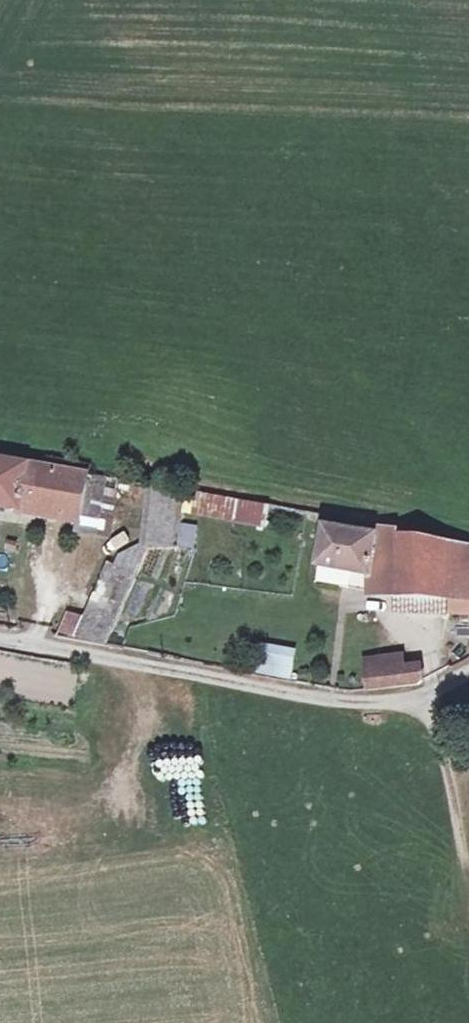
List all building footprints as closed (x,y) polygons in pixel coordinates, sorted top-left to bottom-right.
[(82,521),(89,478),(0,460),(0,507),(82,521)] [(119,480),(89,478),(82,521),(81,530),(108,536),(119,480)] [(168,492),(160,491),(151,549),(178,548),(181,525),(183,511),(185,497),(168,492)] [(193,512),(196,493),(187,492),(185,497),(183,511),(193,512)] [(237,501),(196,493),(193,512),(234,520),(237,501)] [(237,501),(234,520),(265,525),(269,506),(237,501)] [(326,528),(319,566),(351,573),(368,576),(369,594),(447,599),(447,614),(468,615),(468,546),(400,535),(400,531),(348,521),(346,531),(326,528)] [(199,527),(181,525),(178,548),(195,550),(199,527)] [(348,587),(351,573),(319,566),(316,581),(348,587)] [(72,617),(66,633),(106,644),(136,578),(112,567),(87,621),(72,617)] [(261,644),(255,674),(292,681),(298,651),(261,644)] [(371,661),(372,672),(399,669),(397,658),(371,661)] [(372,672),(367,673),(370,691),(420,685),(423,682),(421,667),(399,669),(372,672)]
